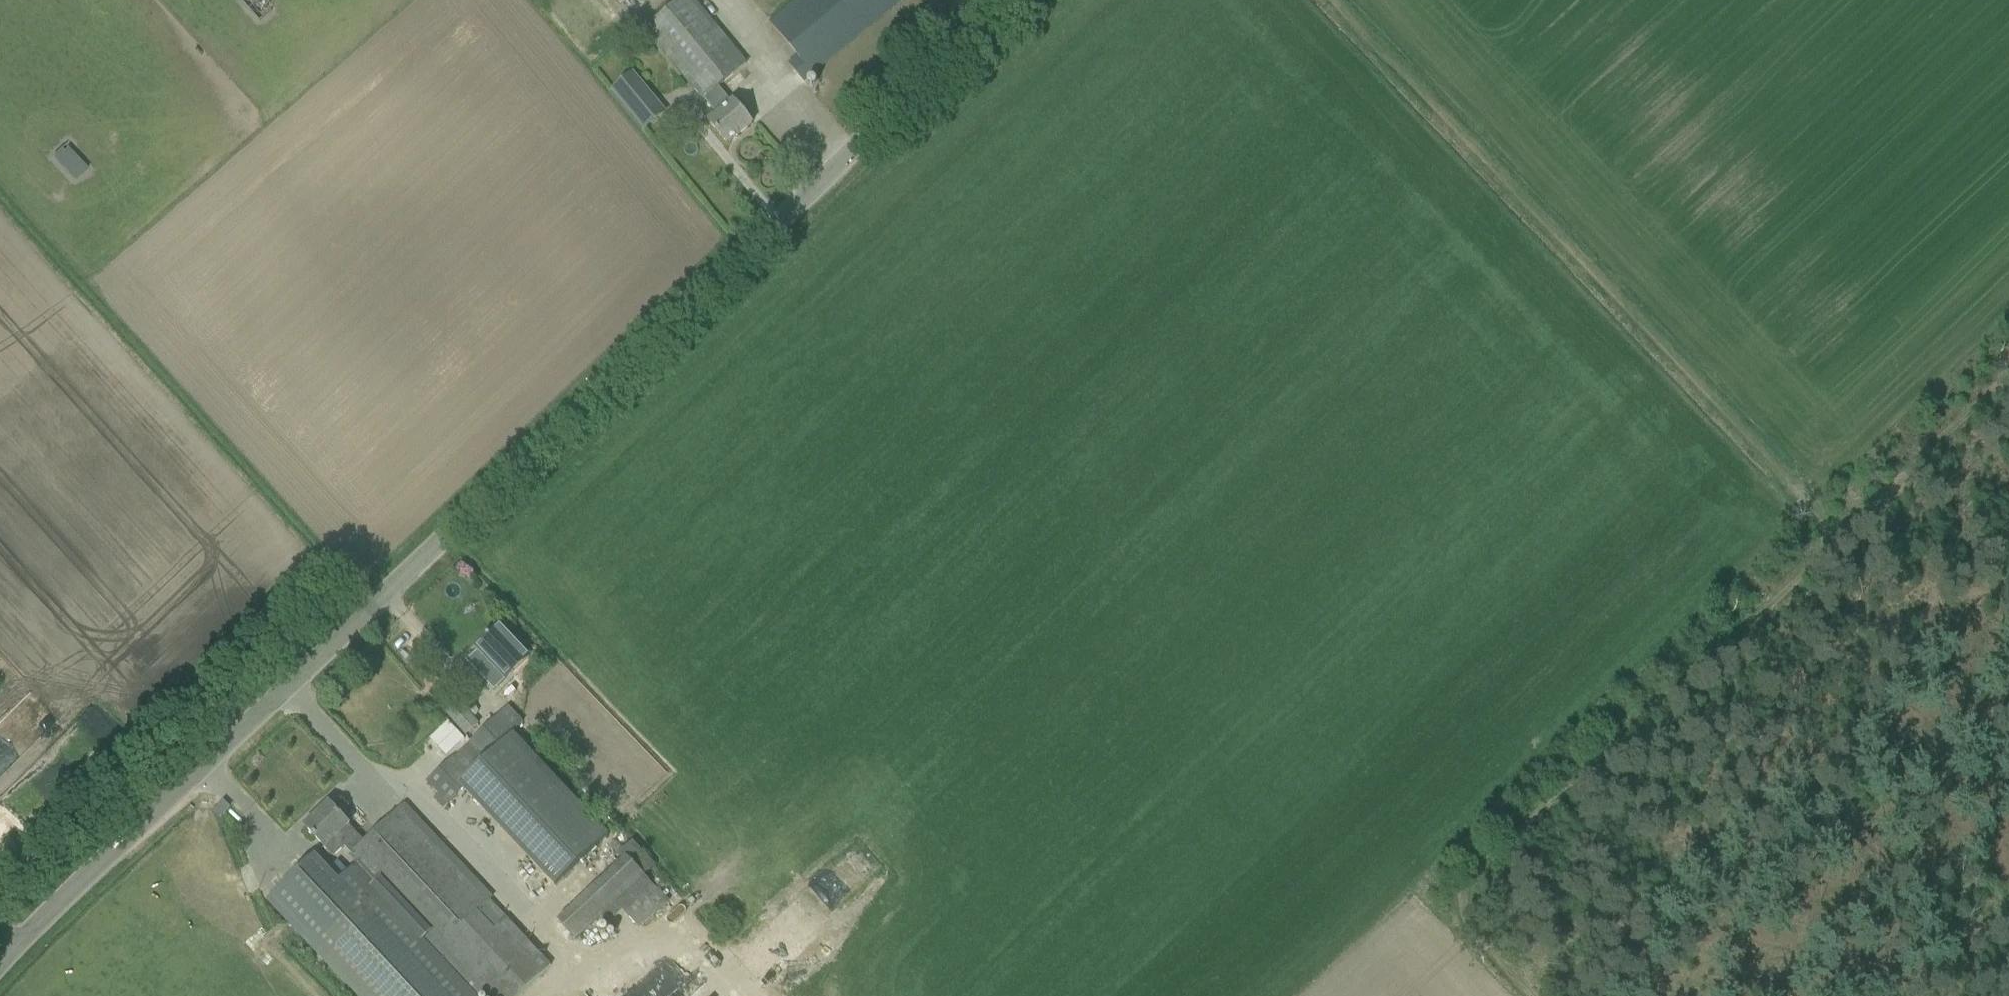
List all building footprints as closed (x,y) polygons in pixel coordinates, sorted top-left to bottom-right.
[(708,122),(727,145),(752,124),(733,101),(731,103),(718,87),(746,64),(692,0),(680,0),(644,29),(716,115),(708,122)] [(803,83),(903,0),(796,0),(768,23),(797,57),(788,64),(803,83)] [(610,90),(644,131),(667,113),(633,73),(610,90)] [(492,670),(503,682),(529,658),(499,625),(476,648),(495,667),(492,670)] [(471,743),(486,759),(511,735),(523,722),(509,707),(471,743)] [(560,722),(556,726),(562,732),(567,728),(560,722)] [(335,877),(315,856),(268,900),(357,995),(519,995),(550,968),(489,902),(492,899),(405,805),(364,843),(329,804),(305,827),(333,858),(344,848),(358,863),(339,881),(335,877)] [(622,860),(557,921),(575,941),(597,922),(601,918),(608,925),(622,911),(629,918),(657,892),(644,877),(655,866),(632,841),(617,855),(622,860)] [(704,985),(669,944),(607,995),(691,995),(704,985)]
